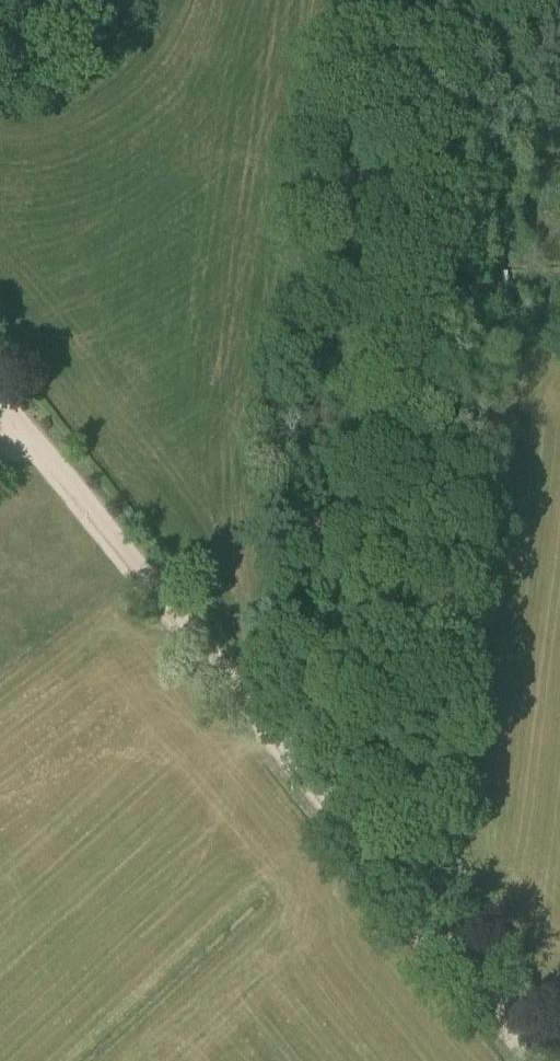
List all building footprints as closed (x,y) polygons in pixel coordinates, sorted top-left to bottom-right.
[(505,299),(507,273),(498,272),(496,298),(505,299)]
